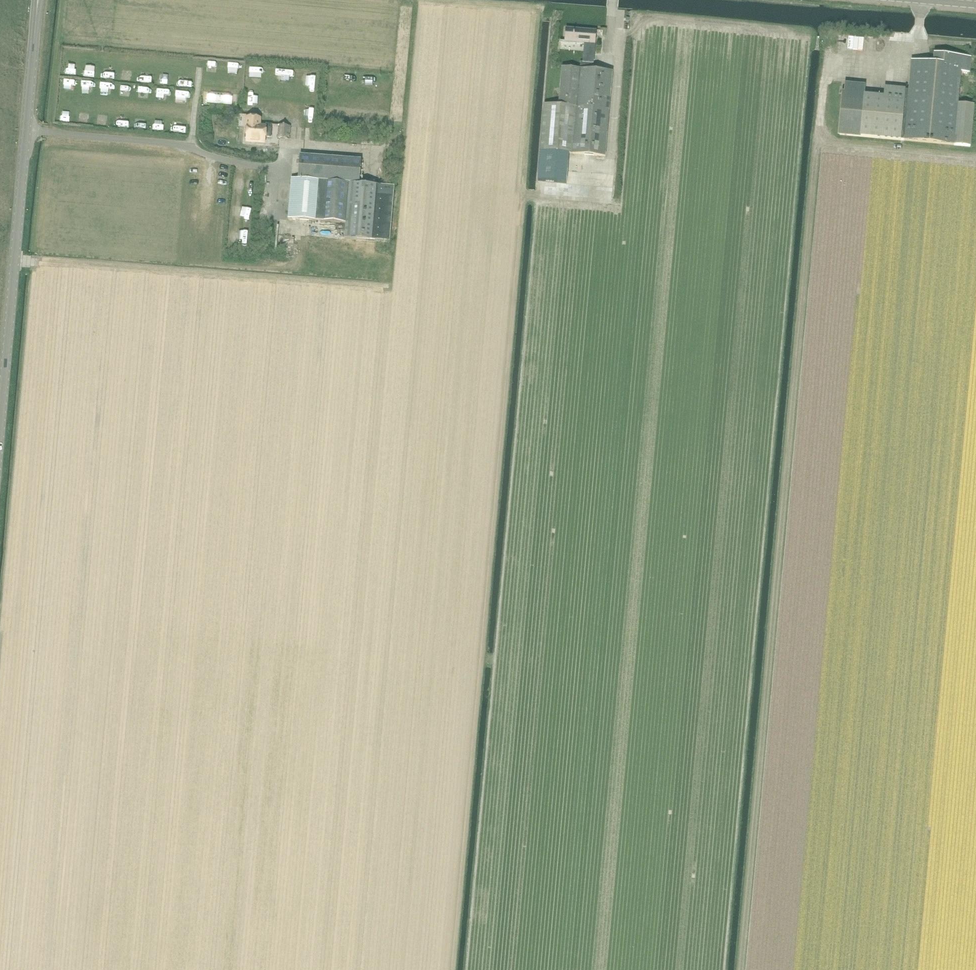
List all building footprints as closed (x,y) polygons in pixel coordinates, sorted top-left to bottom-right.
[(581,32),(581,30),(566,29),(565,42),(574,43),(574,42),(585,43),(583,62),(580,62),(580,69),(562,68),(558,106),(544,105),(538,181),(566,183),(569,154),(605,157),(612,72),(592,71),(595,33),(581,32)] [(962,57),(934,55),(933,64),(911,61),(909,90),(904,141),(970,147),(974,105),(958,104),(961,72),(969,72),(970,58),(962,57)] [(909,90),(884,87),(884,97),(842,93),(838,135),(904,141),(909,90)] [(207,96),(207,103),(232,106),(232,98),(207,96)] [(259,126),(260,119),(247,118),(246,128),(247,128),(247,133),(246,133),(246,138),(247,139),(247,140),(256,141),(256,143),(264,143),(265,138),(271,138),(271,129),(266,129),(266,127),(259,126)] [(289,140),(290,127),(279,126),(278,139),(289,140)] [(390,242),(394,187),(359,185),(361,160),(300,155),(298,179),(291,178),(288,219),(346,224),(345,239),(377,242),(377,241),(390,242)]
